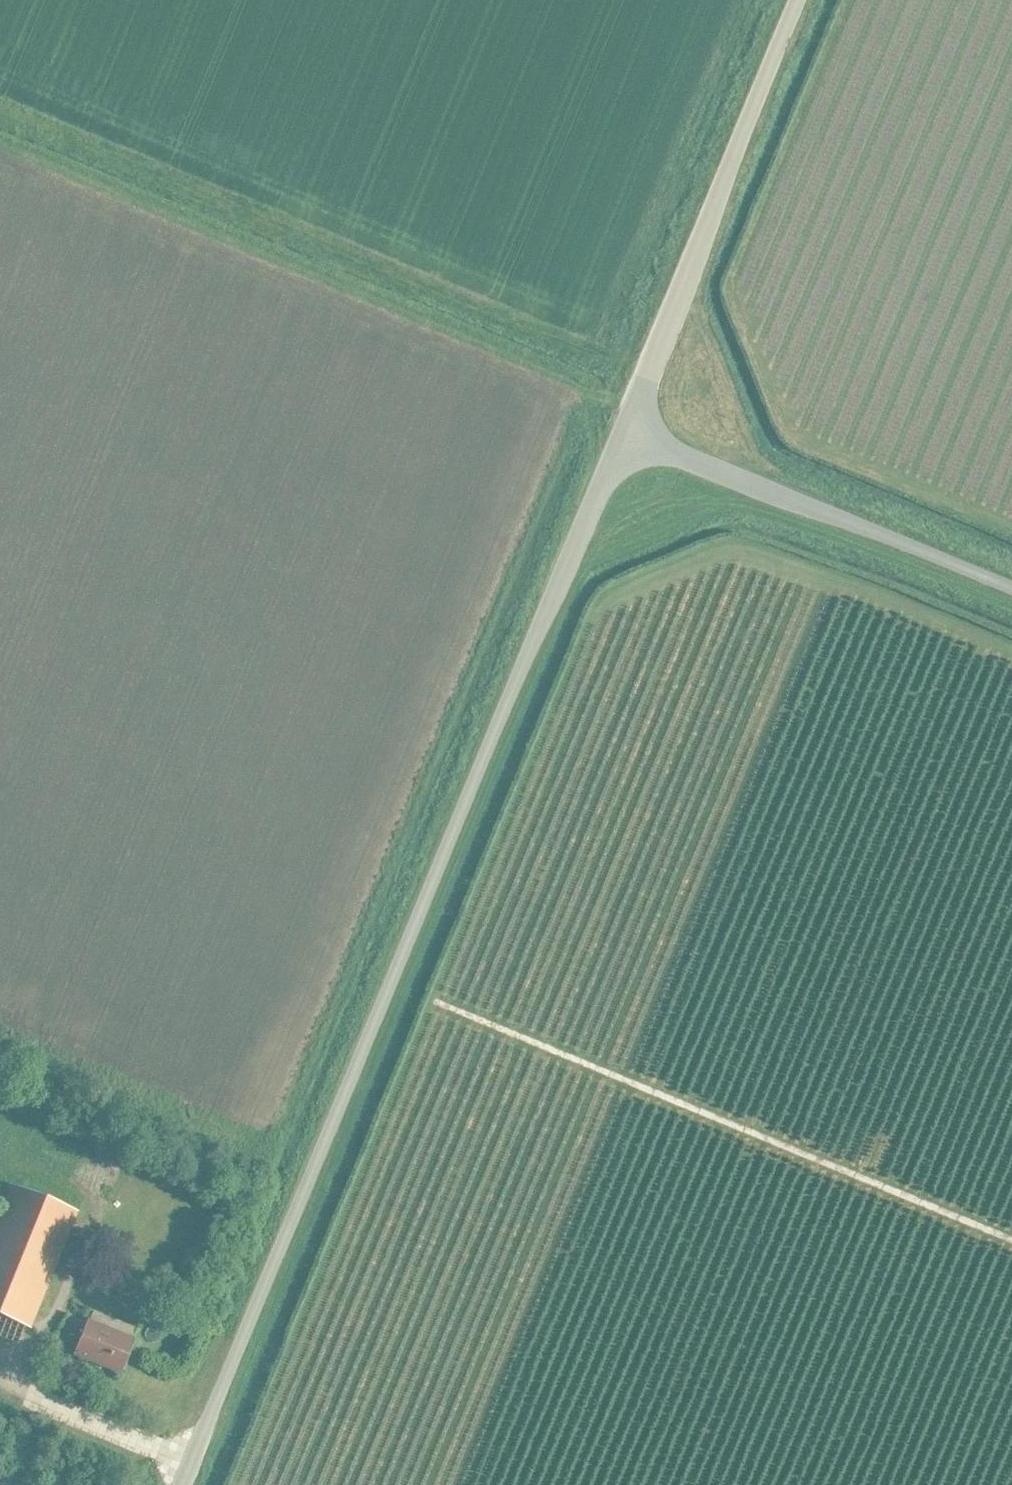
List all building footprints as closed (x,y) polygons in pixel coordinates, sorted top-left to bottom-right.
[(0,1210),(0,1314),(29,1326),(76,1211),(10,1184),(0,1210)] [(119,1372),(133,1338),(88,1320),(74,1353),(119,1372)]
